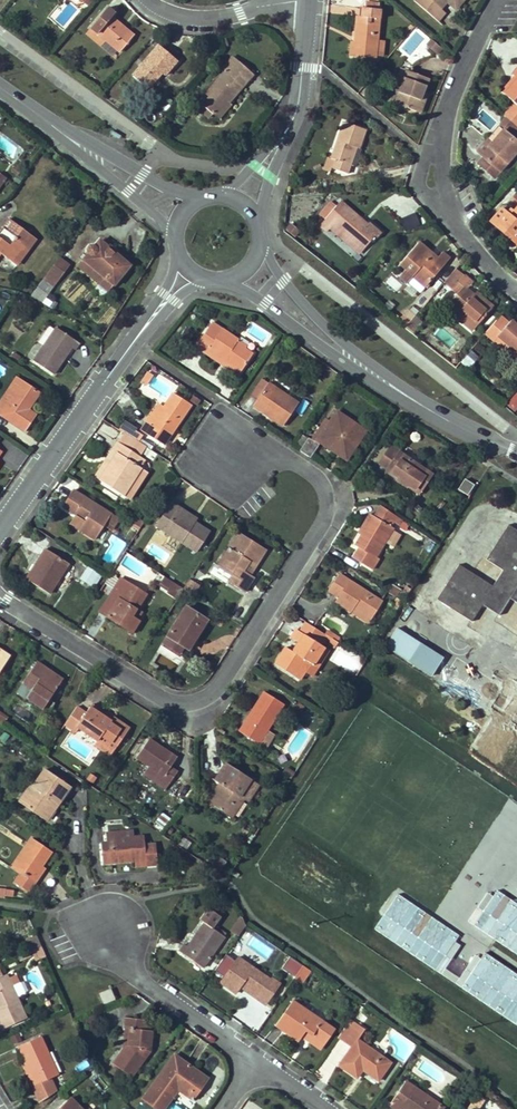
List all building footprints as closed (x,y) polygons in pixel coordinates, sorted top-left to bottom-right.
[(413,1),(437,21),(444,13),(441,9),(447,2),(449,0),(414,0),(413,1)] [(447,2),(456,10),(460,5),(454,0),(449,0),(447,2)] [(355,57),(374,58),(375,56),(376,41),(380,10),(378,10),(379,3),(365,2),(365,8),(362,8),(360,17),(356,17),(354,36),(358,37),(358,42),(353,42),(350,42),(349,57),(355,57)] [(91,28),(119,53),(133,36),(112,17),(115,14),(108,9),(91,28)] [(376,41),(375,56),(382,56),(383,42),(376,41)] [(434,54),(440,47),(432,41),(427,47),(434,54)] [(162,74),(165,76),(178,62),(160,45),(132,76),(147,90),(162,74)] [(434,54),(437,56),(443,50),(440,47),(434,54)] [(226,99),(230,103),(253,75),(233,58),(222,70),(225,73),(200,102),(203,105),(213,115),(226,99)] [(388,101),(415,112),(423,94),(429,80),(406,71),(401,86),(394,83),(388,101)] [(514,77),(501,91),(504,94),(516,81),(516,79),(514,77)] [(504,94),(516,105),(516,81),(504,94)] [(423,94),(415,112),(419,113),(426,95),(423,94)] [(226,99),(213,115),(218,119),(231,104),(230,103),(226,99)] [(213,115),(203,105),(199,109),(209,119),(213,115)] [(516,131),(516,127),(506,118),(500,124),(513,135),(516,131)] [(334,159),(331,168),(347,173),(350,165),(355,166),(361,149),(358,148),(365,129),(343,121),(330,157),(334,159)] [(493,142),(482,155),(484,157),(478,164),(495,178),(516,152),(516,141),(504,130),(493,142)] [(482,155),(493,142),(489,139),(478,152),(482,155)] [(322,170),(329,172),(331,168),(334,159),(330,157),(327,156),(322,170)] [(333,225),(363,250),(375,236),(377,238),(381,232),(369,221),(366,224),(340,202),(336,207),(325,219),(319,225),(326,232),(329,229),(333,225)] [(325,219),(336,207),(331,203),(320,214),(325,219)] [(509,215),(502,209),(490,221),(498,228),(500,225),(516,239),(516,206),(509,215)] [(408,230),(420,224),(414,212),(401,218),(408,230)] [(0,254),(12,262),(32,236),(9,219),(0,231),(0,254)] [(286,229),(295,237),(300,231),(291,223),(286,229)] [(329,229),(359,254),(363,250),(333,225),(329,229)] [(516,245),(516,239),(500,225),(498,228),(516,245)] [(37,239),(32,236),(12,262),(16,265),(37,239)] [(85,261),(115,286),(131,267),(100,240),(95,247),(91,246),(88,249),(89,254),(84,260),(85,261)] [(450,258),(443,252),(437,257),(435,260),(427,253),(430,251),(419,242),(400,264),(406,269),(400,276),(408,282),(409,281),(413,277),(425,287),(450,258)] [(435,260),(437,257),(430,251),(427,253),(435,260)] [(69,265),(60,257),(48,272),(58,280),(69,265)] [(109,292),(115,286),(85,261),(80,267),(109,292)] [(464,276),(455,269),(445,281),(453,288),(464,276)] [(48,272),(31,296),(34,299),(41,303),(58,280),(48,272)] [(456,316),(472,330),(491,309),(474,294),(467,288),(473,282),(465,275),(452,289),(461,297),(453,305),(461,312),(456,316)] [(413,277),(409,281),(421,292),(425,287),(413,277)] [(474,294),(491,309),(494,305),(477,290),(474,294)] [(453,305),(449,310),(456,316),(461,312),(453,305)] [(400,319),(407,325),(415,316),(408,310),(400,319)] [(492,342),(509,323),(500,315),(483,335),(492,342)] [(415,316),(407,325),(415,331),(422,322),(415,316)] [(511,320),(509,323),(492,342),(504,353),(508,348),(511,345),(516,350),(516,325),(511,320)] [(238,344),(240,341),(213,322),(196,346),(206,353),(210,348),(242,370),(253,354),(245,348),(238,344)] [(54,374),(72,348),(75,350),(79,344),(57,328),(34,361),(54,374)] [(516,354),(516,350),(511,345),(508,348),(504,353),(512,359),(516,354)] [(206,353),(239,375),(242,370),(210,348),(206,353)] [(476,358),(469,351),(461,360),(469,366),(476,358)] [(149,372),(143,381),(146,384),(149,380),(152,379),(155,376),(149,372)] [(23,381),(19,379),(6,398),(10,400),(23,381)] [(258,401),(270,383),(264,379),(251,396),(258,401)] [(10,400),(6,398),(0,406),(0,414),(25,432),(36,416),(28,410),(40,393),(23,381),(10,400)] [(254,406),(283,426),(299,403),(270,383),(258,401),(254,406)] [(174,393),(164,407),(151,425),(147,422),(141,430),(163,446),(192,405),(174,393)] [(507,406),(513,411),(516,408),(513,405),(514,404),(516,400),(516,394),(507,406)] [(164,407),(160,404),(147,422),(151,425),(164,407)] [(338,414),(332,422),(330,421),(324,430),(326,431),(320,440),(343,457),(349,455),(362,436),(361,430),(338,414)] [(324,430),(330,421),(327,419),(312,440),(317,444),(320,440),(326,431),(324,430)] [(118,430),(126,434),(138,442),(142,435),(135,431),(136,429),(124,422),(118,430)] [(140,457),(146,447),(138,442),(126,434),(120,444),(118,442),(113,450),(118,453),(100,481),(124,496),(141,468),(140,467),(144,460),(140,457)] [(303,437),(296,447),(310,457),(319,445),(317,444),(312,440),(309,438),(307,440),(303,437)] [(388,470),(420,492),(433,474),(392,446),(381,461),(390,467),(388,470)] [(113,450),(95,477),(100,481),(118,453),(113,450)] [(390,467),(381,461),(379,465),(388,470),(390,467)] [(131,500),(148,473),(141,468),(124,496),(131,500)] [(420,492),(388,470),(386,473),(398,480),(396,482),(407,489),(408,488),(418,494),(420,492)] [(459,489),(470,497),(472,494),(470,492),(474,486),(465,479),(459,489)] [(75,491),(64,507),(76,515),(86,522),(81,530),(96,539),(105,525),(112,515),(75,491)] [(197,553),(210,533),(194,523),(177,512),(179,508),(171,503),(155,527),(197,553)] [(394,515),(381,507),(375,517),(371,514),(366,522),(369,524),(362,536),(355,545),(359,548),(353,557),(372,570),(378,559),(376,557),(394,528),(391,527),(388,525),(394,515)] [(177,512),(194,523),(196,519),(179,508),(177,512)] [(132,514),(129,519),(135,523),(139,518),(132,514)] [(76,515),(71,523),(81,530),(86,522),(76,515)] [(119,519),(112,515),(105,525),(112,530),(119,519)] [(396,524),(400,519),(394,515),(388,525),(391,527),(393,523),(396,524)] [(141,527),(144,521),(139,518),(135,523),(141,527)] [(369,524),(366,522),(358,534),(362,536),(369,524)] [(507,525),(485,559),(497,567),(502,570),(492,586),(486,582),(458,564),(435,599),(487,632),(508,596),(516,601),(516,531),(507,525)] [(243,535),(239,532),(230,547),(233,549),(243,535)] [(250,561),(256,565),(266,550),(243,535),(233,549),(230,547),(222,559),(230,563),(225,570),(233,575),(228,582),(244,592),(254,577),(250,575),(244,571),(250,561)] [(27,579),(49,594),(69,564),(46,549),(27,579)] [(222,559),(218,565),(225,570),(230,563),(222,559)] [(250,561),(244,571),(250,575),(256,565),(250,561)] [(88,567),(80,579),(91,586),(99,574),(88,567)] [(502,570),(497,567),(486,582),(492,586),(502,570)] [(102,576),(99,574),(91,586),(94,588),(102,576)] [(114,590),(120,580),(111,574),(110,576),(105,584),(114,590)] [(339,597),(336,602),(352,612),(355,608),(371,619),(383,602),(340,574),(329,591),(339,597)] [(166,593),(173,582),(163,576),(156,587),(166,593)] [(118,600),(106,616),(132,633),(139,622),(137,620),(132,617),(137,610),(146,595),(121,579),(120,580),(114,590),(111,595),(118,600)] [(177,601),(184,590),(173,582),(166,593),(177,601)] [(192,582),(188,588),(195,593),(199,587),(192,582)] [(392,587),(388,592),(395,597),(399,592),(392,587)] [(111,595),(100,612),(106,616),(118,600),(111,595)] [(508,596),(487,632),(516,651),(516,601),(508,596)] [(206,620),(186,608),(167,635),(185,647),(192,636),(195,637),(206,620)] [(352,612),(368,623),(371,619),(355,608),(352,612)] [(142,613),(137,610),(132,617),(137,620),(142,613)] [(325,635),(324,634),(306,622),(300,632),(304,634),(298,644),(293,652),(286,648),(274,664),(300,680),(305,673),(311,677),(317,669),(312,666),(324,648),(318,645),(325,635)] [(383,647),(432,676),(444,654),(396,625),(383,647)] [(304,634),(300,632),(296,630),(290,640),(298,644),(304,634)] [(188,653),(190,649),(185,647),(167,635),(161,646),(180,658),(184,651),(188,653)] [(192,636),(185,647),(190,649),(197,639),(195,637),(192,636)] [(312,666),(317,669),(328,651),(324,648),(312,666)] [(10,656),(0,649),(0,656),(7,660),(10,656)] [(38,693),(32,702),(48,713),(54,703),(50,700),(61,684),(44,672),(46,668),(37,662),(23,683),(33,690),(38,693)] [(44,672),(61,684),(63,680),(46,668),(44,672)] [(38,693),(33,690),(23,683),(17,691),(32,702),(38,693)] [(494,717),(516,730),(516,691),(505,683),(492,702),(500,707),(494,717)] [(265,692),(239,732),(258,744),(266,730),(284,704),(265,692)] [(86,713),(77,707),(64,726),(76,734),(79,729),(98,742),(99,740),(102,737),(117,747),(129,729),(113,718),(112,720),(92,706),(86,713)] [(475,749),(495,763),(510,741),(490,728),(475,749)] [(266,749),(274,735),(266,730),(258,744),(266,749)] [(99,740),(114,750),(117,747),(102,737),(99,740)] [(177,758),(149,740),(136,758),(149,767),(146,771),(161,780),(161,781),(168,786),(177,772),(171,767),(177,758)] [(207,802),(231,818),(243,799),(247,801),(258,785),(225,764),(214,780),(219,783),(207,802)] [(283,773),(291,778),(294,774),(286,768),(283,773)] [(36,789),(25,806),(46,821),(70,786),(46,770),(34,787),(36,789)] [(36,789),(34,787),(32,786),(20,802),(25,806),(36,789)] [(156,821),(165,827),(171,818),(162,812),(156,821)] [(136,865),(158,864),(156,844),(144,845),(144,837),(133,838),(133,830),(106,832),(107,842),(101,842),(102,864),(136,861),(136,865)] [(33,880),(42,867),(52,851),(32,838),(13,866),(22,873),(15,882),(30,893),(37,883),(33,880)] [(220,859),(212,863),(214,869),(222,866),(220,859)] [(37,883),(46,869),(42,867),(33,880),(37,883)] [(195,935),(186,947),(182,944),(178,950),(202,968),(224,937),(211,928),(219,917),(207,909),(200,919),(204,923),(195,935)] [(238,937),(246,927),(241,917),(231,932),(238,937)] [(186,947),(195,935),(191,932),(182,944),(186,947)] [(24,939),(29,952),(32,950),(41,947),(35,934),(24,939)] [(37,960),(45,957),(41,947),(32,950),(37,960)] [(264,989),(272,994),(279,983),(272,978),(271,980),(238,957),(220,982),(235,992),(241,983),(250,989),(248,993),(257,999),(264,989)] [(296,976),(303,966),(294,960),(287,970),(296,976)] [(302,980),(309,970),(303,966),(296,976),(302,980)] [(2,1009),(0,1010),(0,1022),(3,1029),(26,1019),(15,994),(22,991),(15,975),(8,978),(7,974),(0,977),(0,1005),(2,1009)] [(257,999),(264,1004),(272,994),(264,989),(257,999)] [(99,994),(104,1003),(113,999),(109,990),(99,994)] [(305,1031),(323,1043),(333,1030),(292,1001),(276,1026),(297,1041),(301,1035),(305,1031)] [(134,1029),(135,1018),(123,1017),(122,1028),(125,1028),(129,1028),(134,1029)] [(127,1045),(122,1051),(112,1064),(130,1077),(148,1052),(151,1031),(145,1030),(146,1022),(144,1019),(135,1018),(134,1029),(129,1028),(127,1045)] [(364,1029),(350,1020),(337,1038),(351,1048),(339,1065),(356,1077),(363,1067),(379,1079),(389,1063),(357,1040),(364,1029)] [(319,1048),(323,1043),(305,1031),(301,1035),(319,1048)] [(18,1046),(35,1084),(58,1075),(40,1036),(18,1046)] [(175,1071),(183,1060),(174,1054),(166,1065),(175,1071)] [(175,1071),(166,1065),(142,1099),(155,1108),(164,1108),(178,1089),(193,1100),(208,1079),(183,1060),(175,1071)] [(92,1083),(105,1090),(109,1083),(96,1075),(92,1083)] [(444,1108),(405,1081),(388,1105),(394,1108),(400,1108),(401,1107),(404,1108),(443,1108),(444,1108)] [(474,1108),(477,1108),(483,1101),(475,1095),(466,1108),(472,1108),(473,1108),(474,1108)] [(70,1098),(57,1108),(80,1108),(70,1098)]
